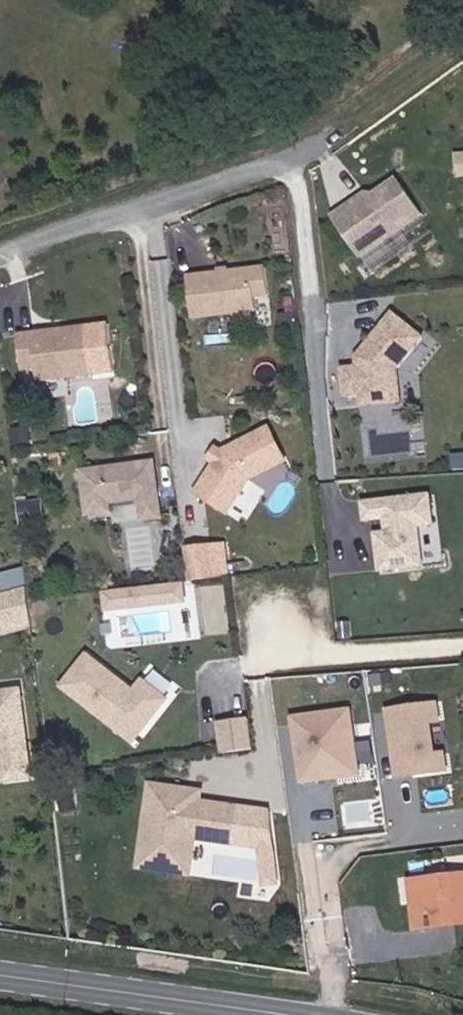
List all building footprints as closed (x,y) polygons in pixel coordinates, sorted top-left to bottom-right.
[(363,262),(425,220),(401,184),(377,201),(370,199),(365,203),(364,210),(353,217),(350,213),(336,223),(363,262)] [(260,316),(259,302),(273,301),(270,274),(192,283),(197,324),(260,316)] [(402,399),(400,374),(426,342),(396,318),(369,351),(370,356),(365,361),(360,362),(361,372),(346,374),(349,401),(363,399),(364,411),(395,408),(402,399)] [(43,385),(96,378),(91,330),(22,339),(27,373),(41,372),(43,385)] [(290,465),(272,432),(228,457),(201,501),(233,520),(255,485),(290,465)] [(164,521),(160,485),(159,481),(159,477),(158,468),(157,465),(85,474),(90,517),(114,515),(112,506),(143,502),(145,524),(164,521)] [(435,495),(362,502),(364,525),(385,523),(386,531),(375,532),(379,573),(442,567),(435,495)] [(47,523),(44,504),(24,506),(27,526),(47,523)] [(226,540),(183,545),(187,577),(230,572),(226,540)] [(0,572),(0,589),(28,584),(24,567),(0,572)] [(182,582),(100,591),(102,609),(184,601),(182,582)] [(0,594),(0,635),(32,626),(21,588),(0,594)] [(92,654),(66,686),(133,740),(140,731),(143,734),(171,699),(147,680),(138,691),(92,654)] [(0,689),(0,778),(1,784),(32,780),(21,687),(0,689)] [(439,702),(384,708),(392,779),(448,772),(445,747),(431,749),(428,724),(442,723),(439,702)] [(350,709),(288,716),(295,784),(358,777),(350,709)] [(245,718),(213,722),(218,756),(250,752),(245,718)] [(233,844),(237,807),(193,801),(192,806),(184,805),(186,789),(149,785),(139,861),(163,865),(164,857),(192,861),(195,839),(233,844)] [(191,876),(192,861),(164,857),(163,865),(139,861),(139,869),(191,876)] [(414,881),(418,927),(436,925),(435,916),(458,915),(458,923),(462,923),(462,876),(414,881)] [(458,915),(435,916),(436,925),(458,923),(458,915)]
